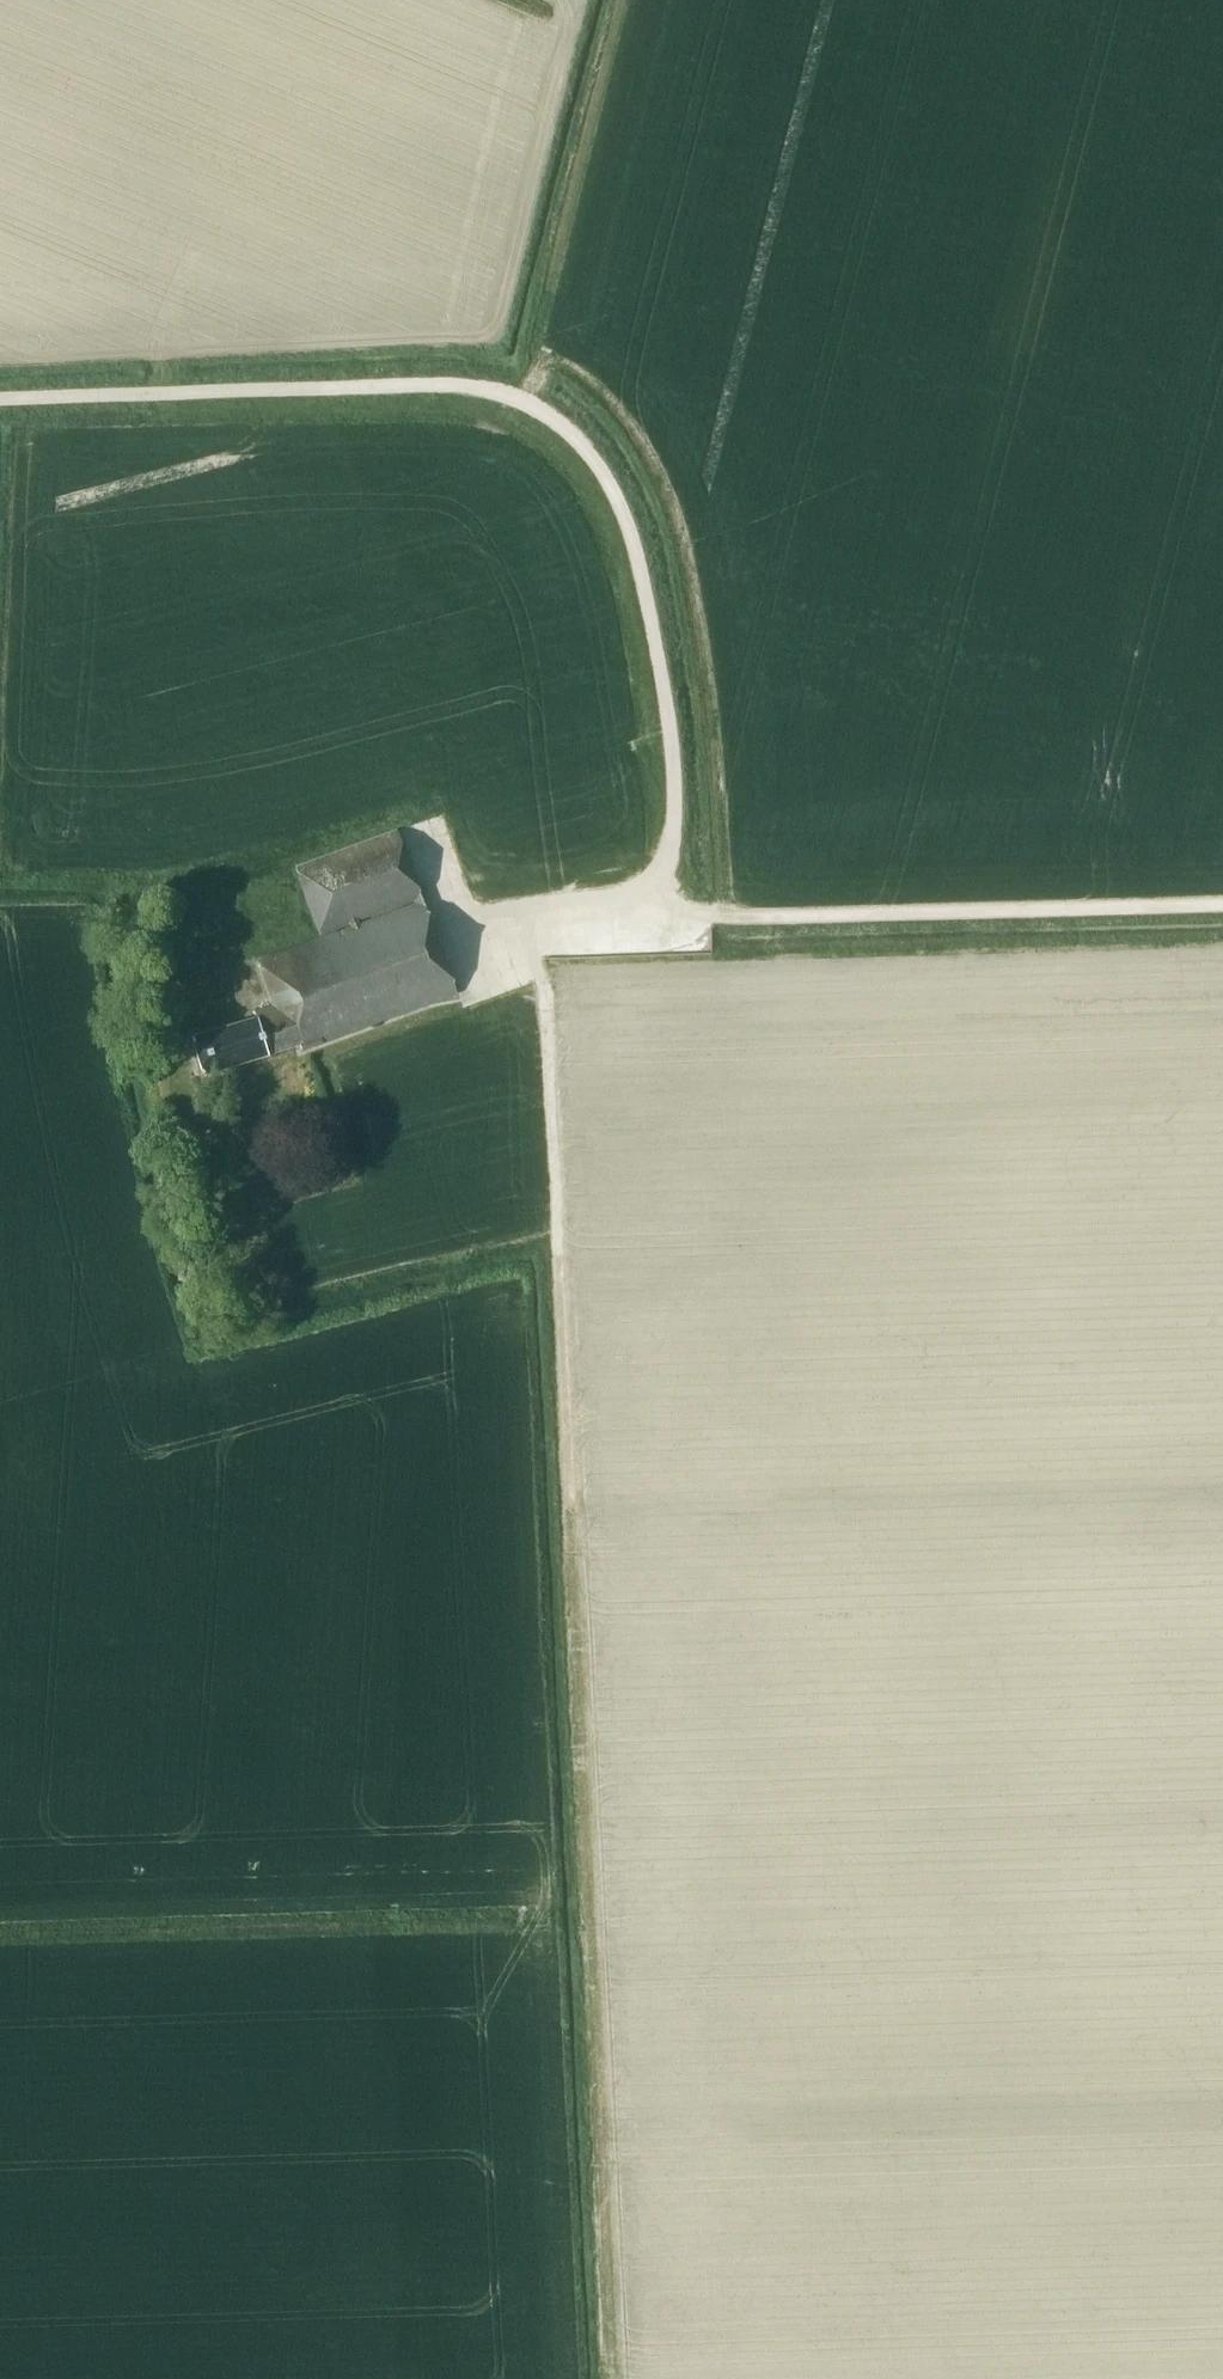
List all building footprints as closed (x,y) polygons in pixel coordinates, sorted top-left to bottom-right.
[(302,1051),(456,993),(397,830),(295,867),(321,938),(257,960),(272,1004),(254,1011),(256,1018),(191,1037),(202,1074),(300,1045),(302,1051)]
